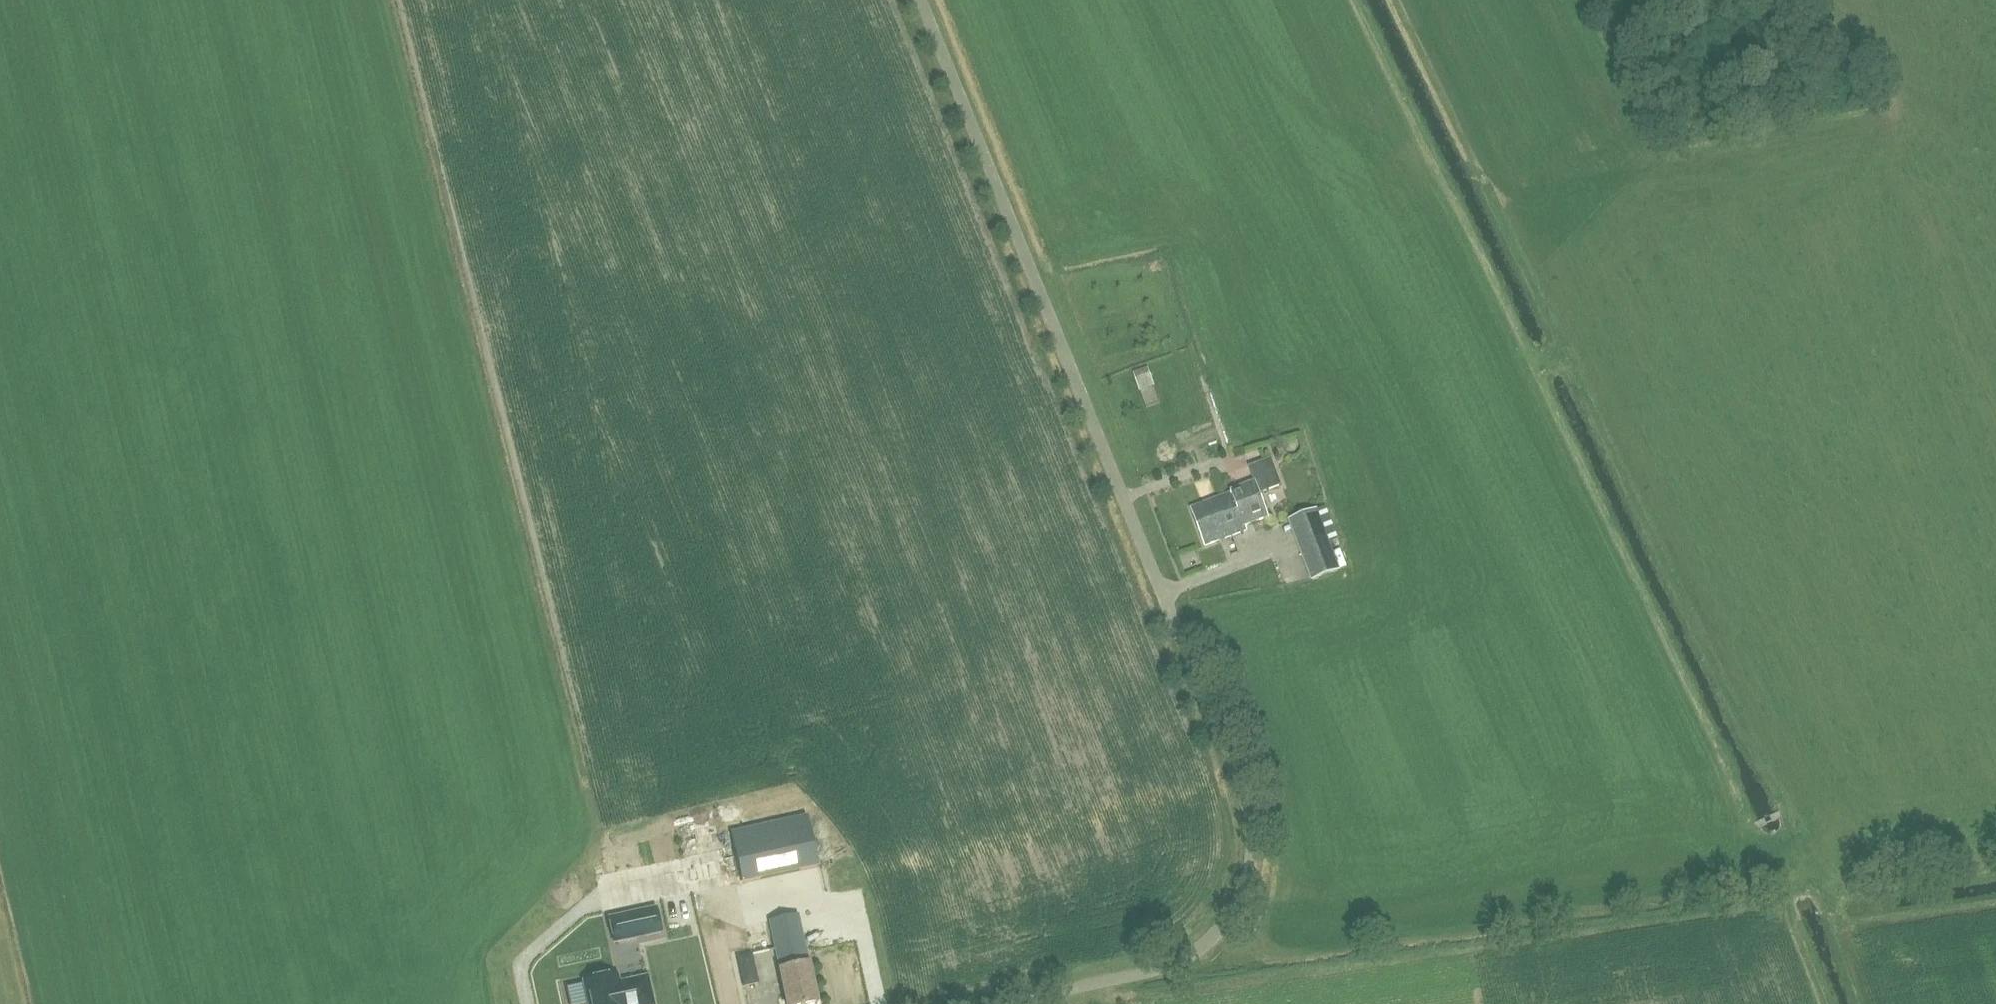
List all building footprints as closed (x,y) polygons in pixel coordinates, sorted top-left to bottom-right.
[(1232,491),(1232,493),(1191,509),(1206,546),(1248,529),(1246,524),(1268,516),(1259,493),(1281,484),(1271,457),(1248,466),(1255,482),(1232,491)] [(1289,520),(1313,583),(1342,571),(1332,544),(1339,541),(1327,507),(1319,510),(1319,509),(1289,520)] [(742,884),(819,867),(807,816),(731,833),(742,884)] [(656,908),(609,918),(614,941),(661,931),(656,908)] [(787,1003),(817,1003),(799,916),(770,922),(787,1003)] [(585,981),(590,1003),(652,1003),(646,977),(627,981),(618,983),(616,974),(585,981)]
